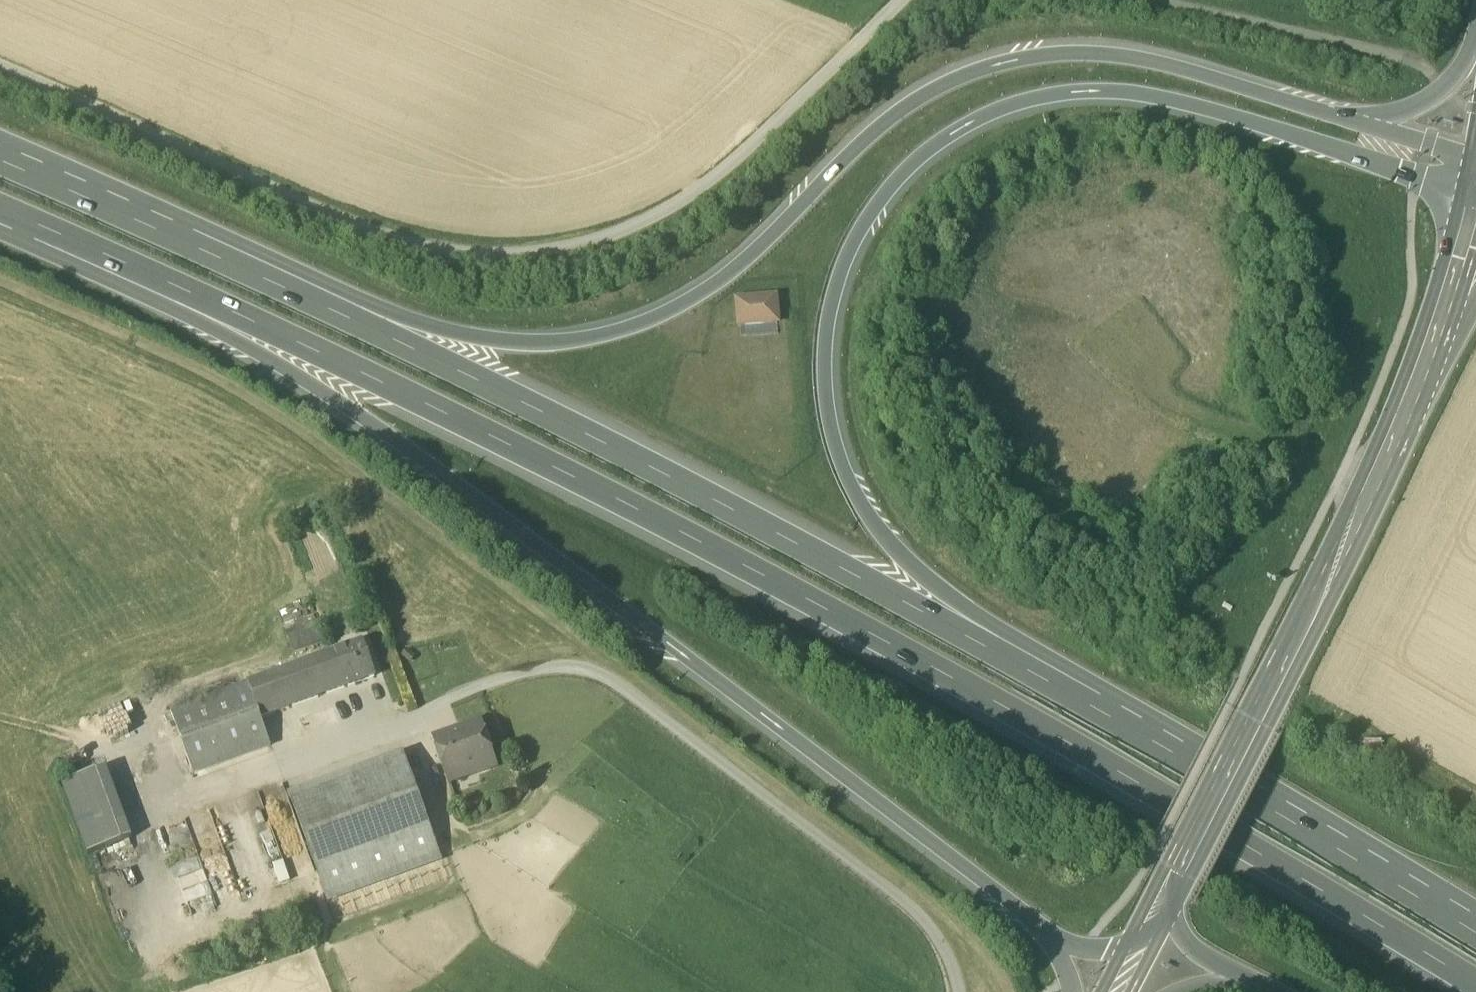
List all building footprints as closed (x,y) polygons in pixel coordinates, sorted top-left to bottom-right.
[(736,300),(739,325),(778,321),(775,296),(736,300)] [(331,655),(343,688),(375,677),(362,643),(331,655)] [(331,655),(248,684),(261,718),(343,688),(331,655)] [(271,746),(261,718),(248,684),(171,712),(193,774),(271,746)] [(435,742),(448,778),(472,769),(472,771),(477,774),(488,770),(491,765),(490,763),(493,762),(481,726),(435,742)] [(292,776),(296,787),(359,765),(355,755),(292,776)] [(403,756),(379,764),(406,839),(317,871),(327,898),(439,857),(403,756)] [(290,796),(317,871),(406,839),(379,764),(290,796)] [(62,784),(88,855),(132,839),(106,768),(62,784)]
